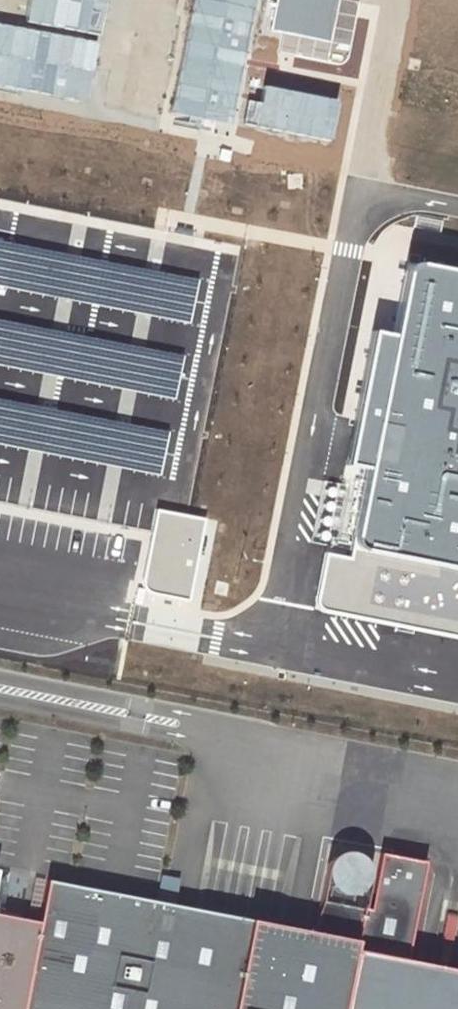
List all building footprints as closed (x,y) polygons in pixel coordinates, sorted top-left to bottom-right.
[(146,194),(217,207),(231,131),(267,138),(281,61),(285,62),(295,8),(374,22),(378,0),(182,0),(146,194)] [(103,51),(95,95),(117,99),(125,56),(103,51)] [(159,109),(166,63),(140,58),(132,105),(159,109)] [(191,321),(210,207),(140,196),(116,343),(183,354),(184,353),(220,359),(225,326),(191,321)] [(410,256),(396,329),(381,326),(356,457),(369,459),(351,553),(330,549),(319,603),(457,630),(457,265),(410,256)] [(40,324),(38,347),(96,351),(98,328),(40,324)] [(87,411),(92,366),(63,363),(58,408),(87,411)] [(313,512),(316,500),(289,492),(285,504),(313,512)] [(364,909),(352,906),(355,894),(352,893),(348,892),(342,891),(338,890),(331,889),(328,902),(320,901),(314,933),(47,879),(39,922),(0,914),(0,1008),(457,1008),(457,970),(400,958),(420,862),(375,853),(364,909)] [(365,886),(368,879),(369,873),(368,867),(366,863),(362,858),(357,854),(350,853),(344,853),(338,855),(331,861),(328,866),(327,871),(328,878),(329,881),(331,889),(338,890),(342,891),(348,892),(352,893),(355,894),(358,891),(365,886)]
